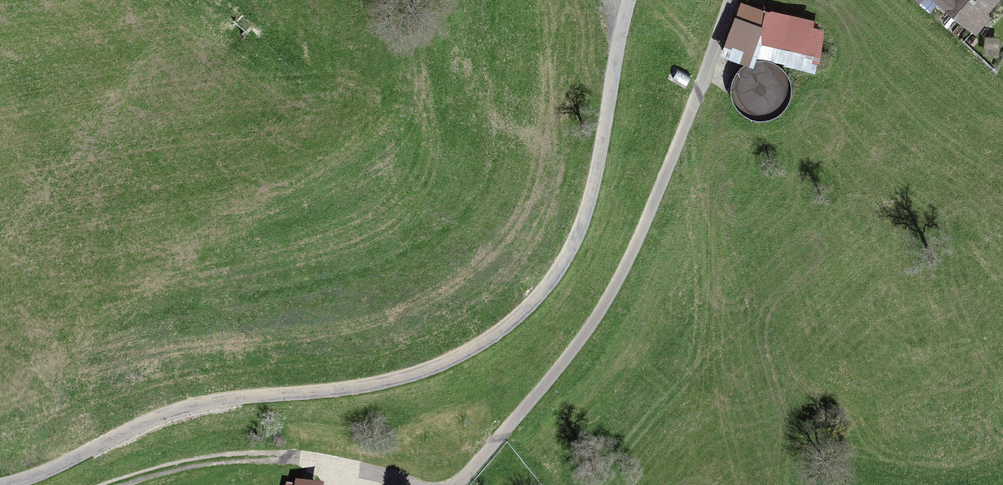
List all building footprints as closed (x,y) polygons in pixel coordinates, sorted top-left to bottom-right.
[(766,9),(741,0),(721,53),(755,66),(757,57),(784,63),(784,66),(817,71),(825,21),(766,9)] [(929,12),(939,3),(977,34),(992,17),(988,13),(1000,0),(916,0),(929,12)]
